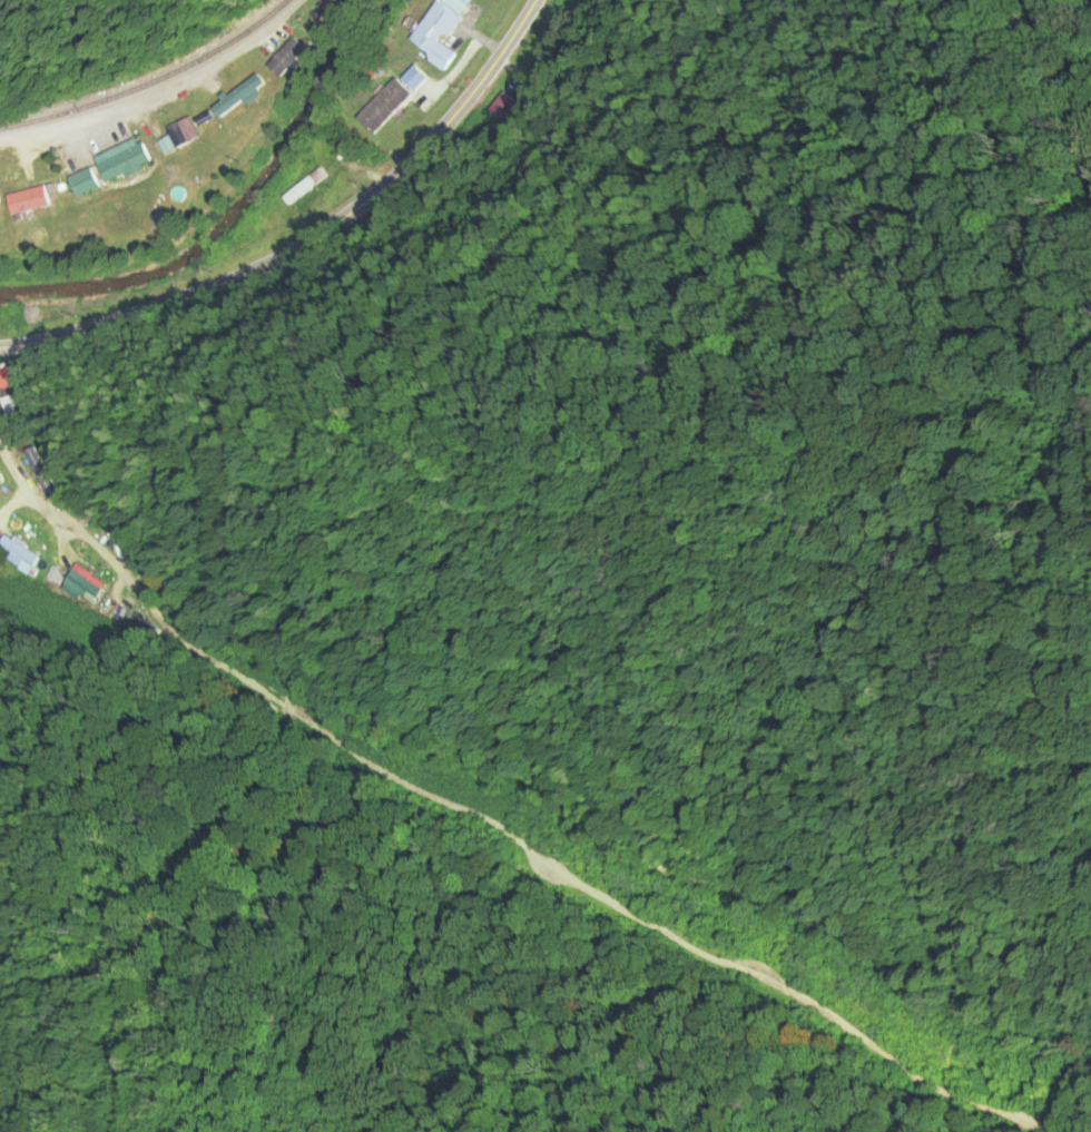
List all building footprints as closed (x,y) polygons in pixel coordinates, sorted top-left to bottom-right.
[(443,69),(454,53),(440,43),(458,17),(436,1),(406,43),(443,69)] [(279,79),(306,51),(293,38),(266,66),(279,79)] [(247,105),(259,95),(256,91),(263,84),(253,73),(213,112),(221,120),(242,99),(247,105)] [(373,136),(410,95),(393,79),(355,120),(373,136)] [(94,158),(97,166),(67,179),(75,198),(163,162),(152,134),(94,158)] [(296,207),(340,175),(333,165),(289,197),(296,207)] [(14,387),(11,367),(0,368),(0,389),(14,387)] [(37,552),(21,552),(21,536),(0,536),(0,549),(8,549),(8,565),(37,565),(37,552)]
